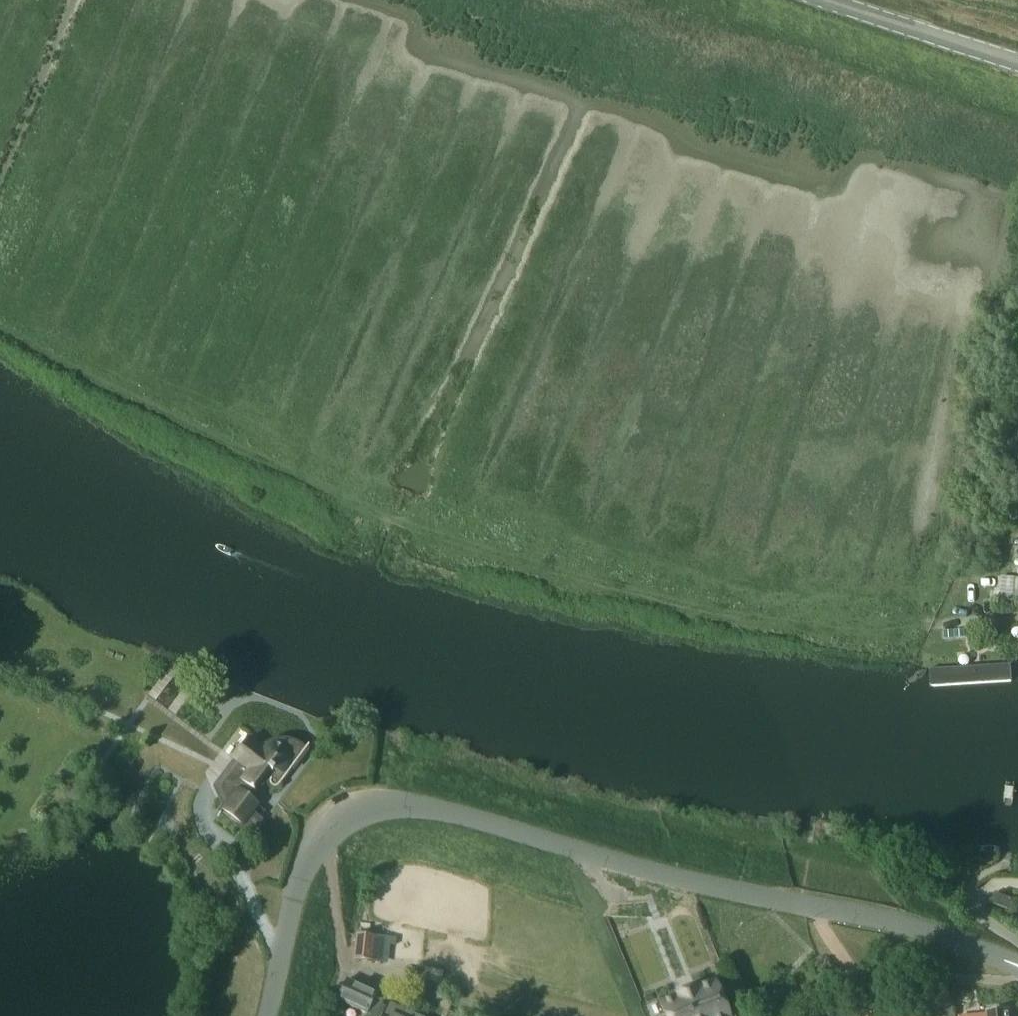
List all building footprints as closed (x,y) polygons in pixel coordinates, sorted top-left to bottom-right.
[(1017,599),(1017,577),(1005,577),(1004,599),(1017,599)] [(1010,668),(944,666),(944,687),(1011,687),(1010,668)] [(263,746),(261,748),(249,739),(237,756),(242,763),(228,780),(244,782),(220,814),(240,829),(258,805),(250,799),(267,776),(270,784),(271,786),(273,787),(275,787),(278,787),(279,786),(280,785),(292,769),(294,771),(309,751),(301,745),(299,744),(296,742),(293,741),(290,740),(286,739),(284,739),(281,739),(277,740),(274,740),(271,741),(267,743),(264,745),(263,746)] [(1009,910),(1013,899),(997,893),(993,904),(1009,910)] [(390,937),(356,933),(354,958),(387,963),(390,937)] [(376,994),(346,980),(337,1000),(366,1014),(371,1015),(377,1015),(380,1010),(382,1011),(384,1007),(382,1006),(386,999),(376,994)] [(714,983),(696,990),(695,988),(693,989),(694,991),(680,996),(680,994),(677,995),(678,997),(661,1004),(666,1015),(728,1015),(714,983)] [(409,1013),(410,1012),(391,1003),(386,1015),(415,1015),(409,1013)]
